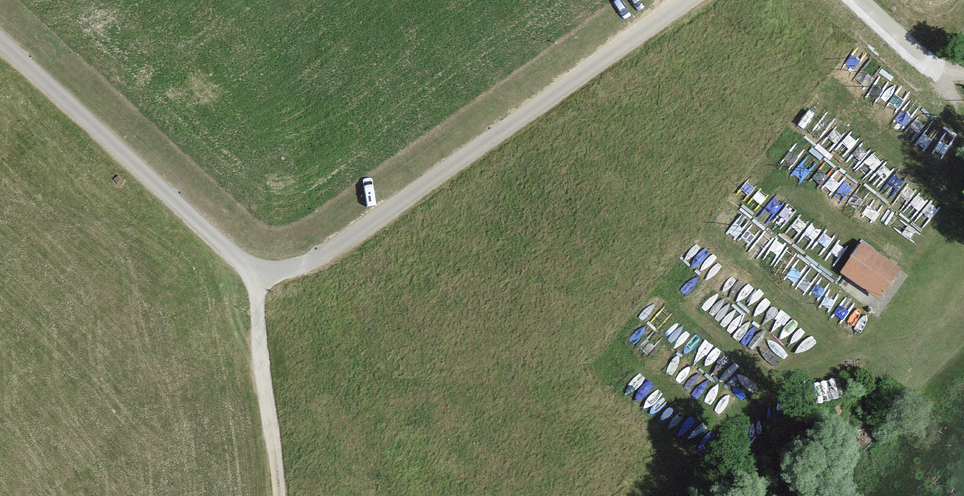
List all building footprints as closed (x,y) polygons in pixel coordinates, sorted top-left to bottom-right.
[(899,268),(863,241),(840,271),(876,298),(899,268)]
